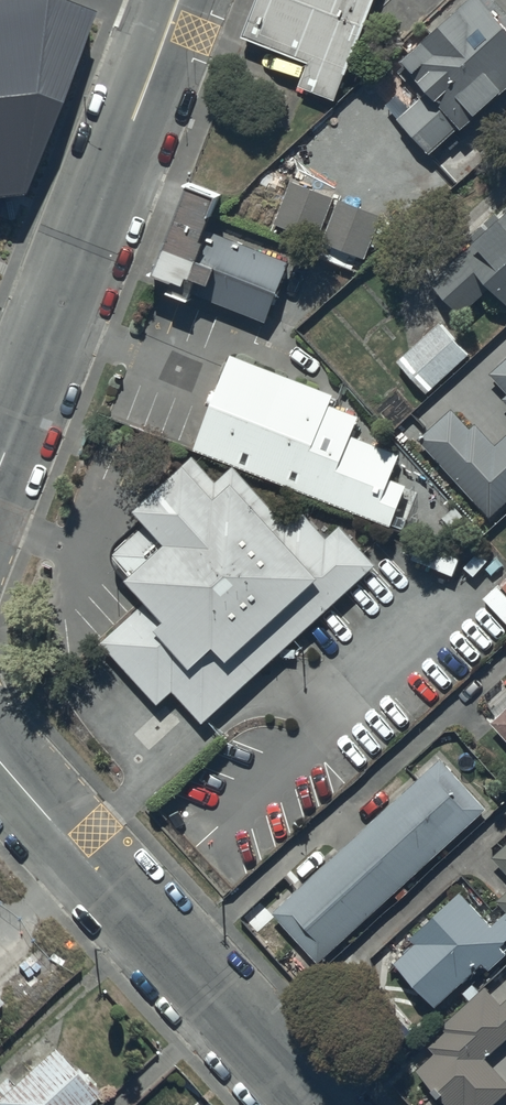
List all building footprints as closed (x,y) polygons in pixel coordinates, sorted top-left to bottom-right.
[(5,204),(24,201),(91,18),(43,0),(0,5),(0,216),(5,204)] [(243,36),(311,62),(301,86),(336,99),(375,0),(257,0),(243,36)] [(494,0),(473,0),(402,66),(428,94),(399,121),(432,156),(460,131),(464,135),(505,96),(505,13),(494,0)] [(221,195),(191,183),(157,272),(176,280),(172,290),(192,298),(194,293),(268,322),(291,261),(208,229),(221,195)] [(340,202),(292,183),(275,226),(365,262),(382,219),(361,210),(363,204),(343,196),(340,202)] [(461,316),(490,289),(505,306),(505,205),(427,280),(461,316)] [(440,324),(398,362),(426,394),(469,356),(440,324)] [(232,354),(195,449),(392,526),(408,486),(392,480),(402,454),(353,436),(361,416),(332,405),(336,394),(232,354)] [(490,375),(505,392),(505,361),(490,375)] [(453,410),(419,441),(491,519),(505,505),(505,438),(497,447),(476,425),(471,429),(453,410)] [(205,729),(211,723),(377,565),(341,528),(330,539),(304,512),(289,527),(234,469),(218,484),(196,461),(138,516),(146,524),(115,554),(136,576),(129,583),(148,603),(103,646),(162,708),(166,705),(174,696),(205,729)] [(492,723),(505,739),(505,710),(492,723)] [(442,760),(273,916),(319,966),(488,810),(442,760)] [(494,859),(505,873),(505,849),(494,859)] [(494,928),(465,894),(413,940),(417,945),(396,964),(437,1010),(485,968),(490,973),(505,959),(505,956),(501,950),(505,945),(505,917),(494,928)] [(505,1043),(505,1005),(505,1006),(487,987),(481,993),(474,985),(463,996),(469,1002),(442,1027),(447,1032),(430,1048),(436,1055),(417,1074),(446,1104),(499,1104),(505,1099),(505,1081),(487,1060),(505,1043)] [(105,1096),(81,1068),(72,1076),(52,1052),(55,1049),(44,1037),(24,1055),(36,1069),(0,1100),(0,1104),(95,1104),(105,1096)]
